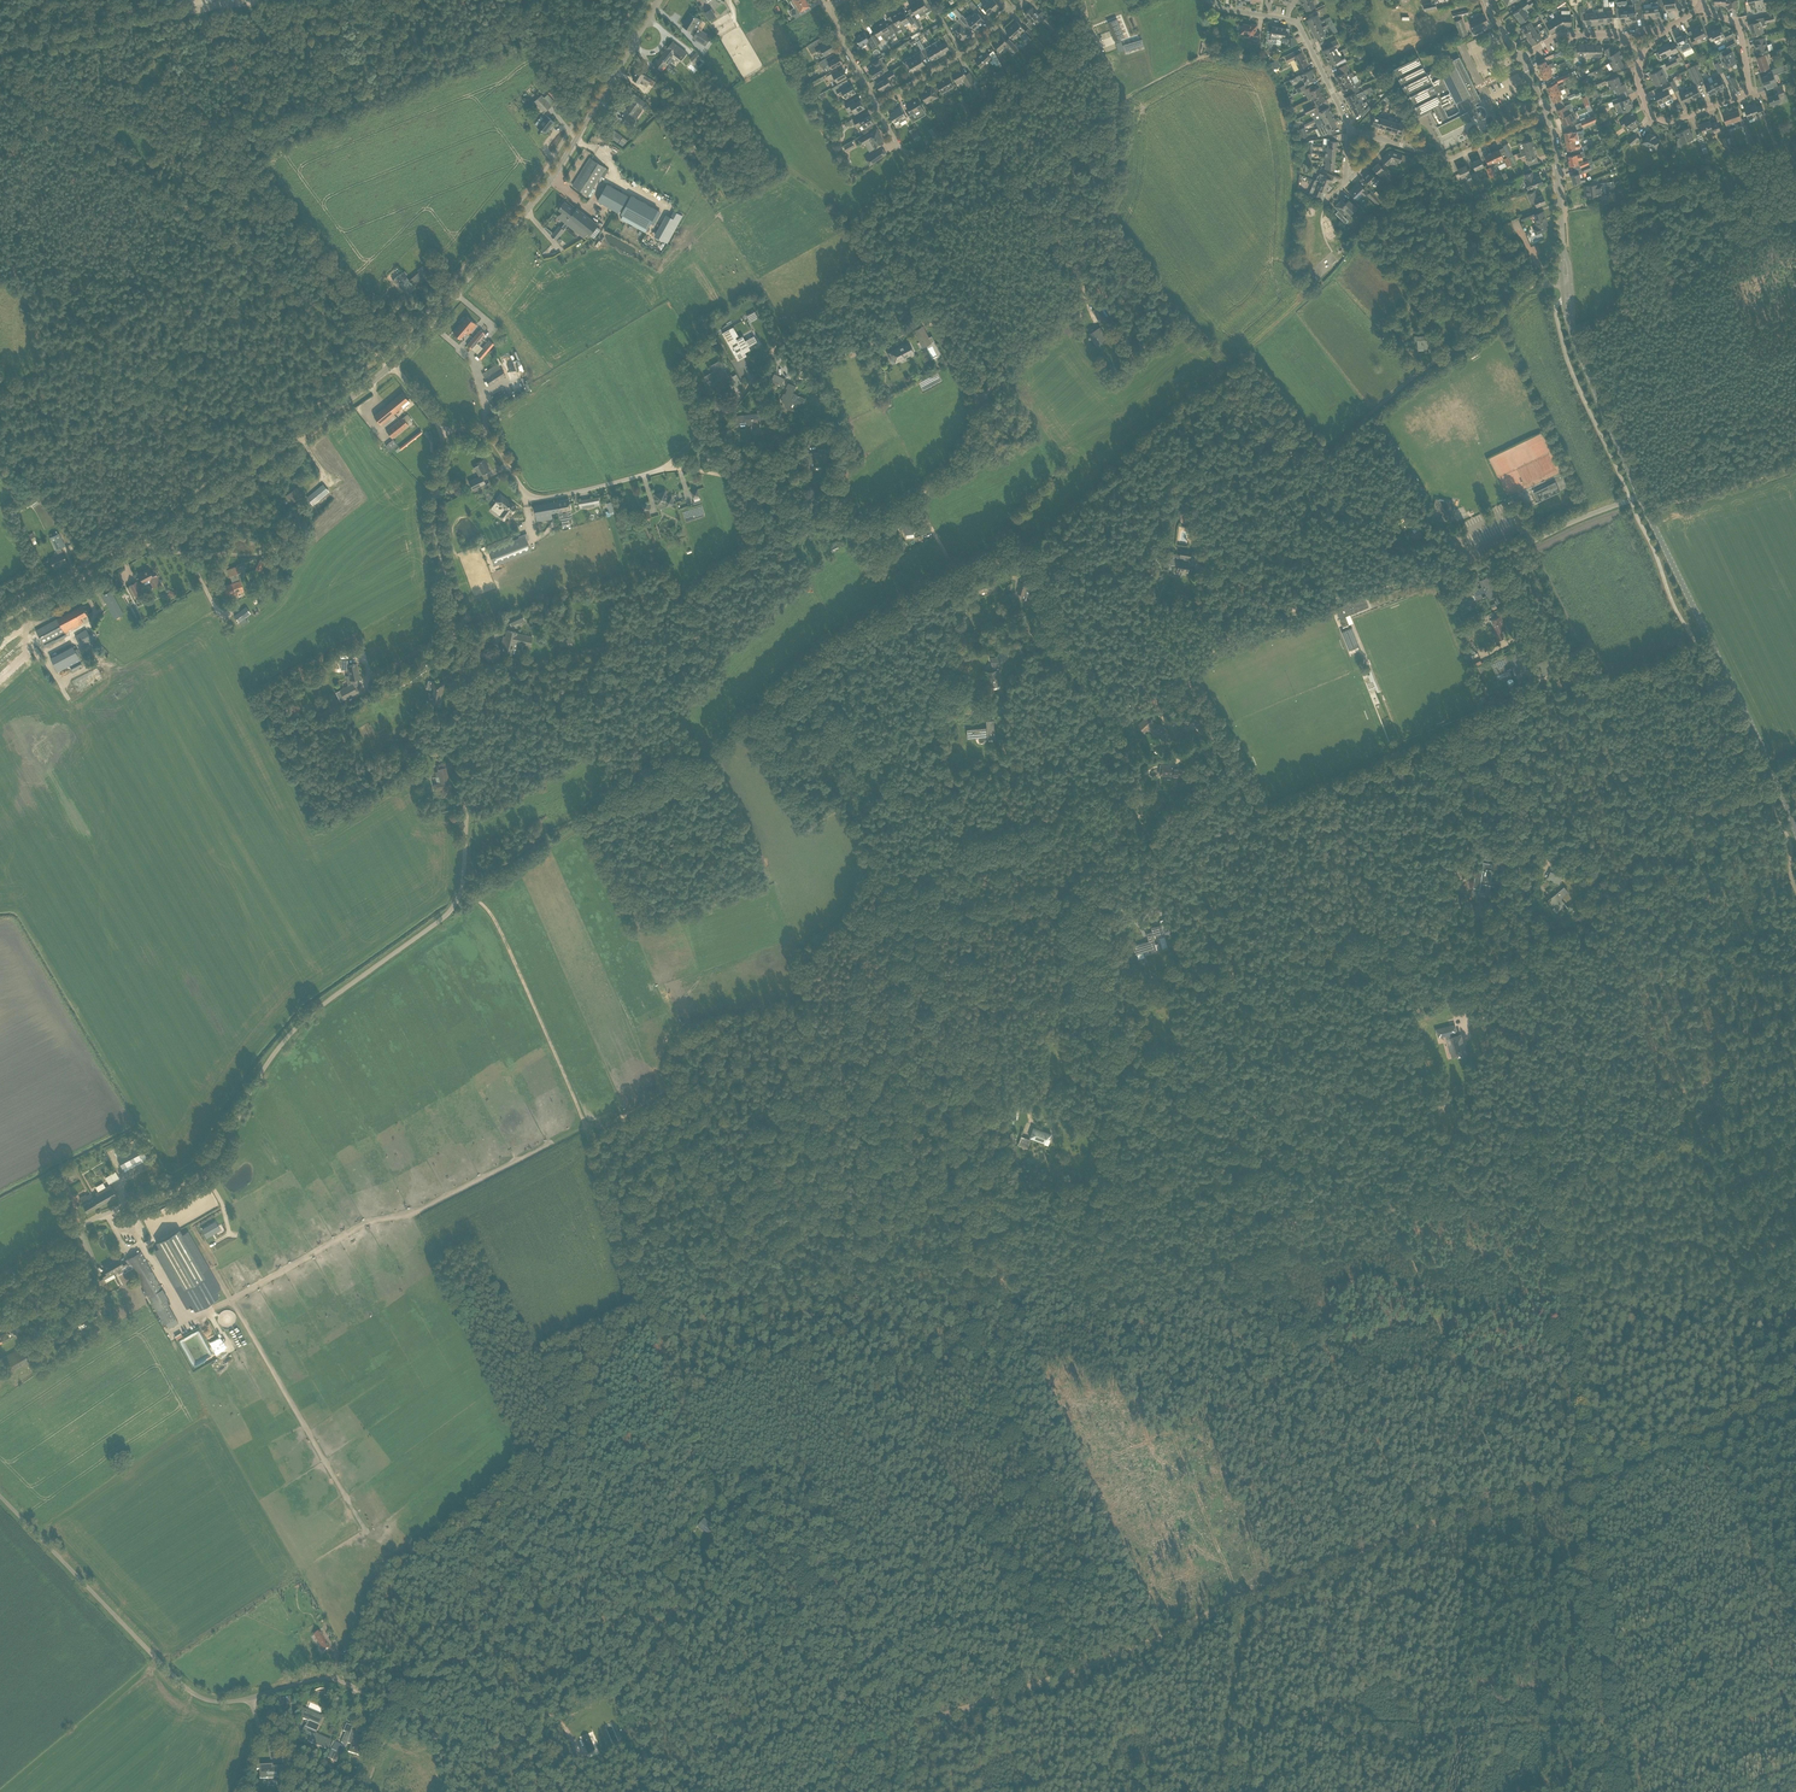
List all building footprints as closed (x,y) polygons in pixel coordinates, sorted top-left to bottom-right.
[(789,11),(792,15),(793,14),(796,18),(806,12),(804,8),(809,5),(806,0),(794,0),(798,5),(789,11)] [(923,15),(924,17),(926,16),(925,13),(926,13),(924,9),(927,7),(929,11),(933,9),(928,1),(925,3),(923,0),(917,0),(915,1),(923,15)] [(988,3),(994,10),(995,11),(997,10),(996,9),(1000,6),(996,1),(994,0),(990,0),(988,3)] [(1301,3),(1302,3),(1306,11),(1315,6),(1312,0),(1299,0),(1301,3)] [(1435,2),(1442,0),(1431,0),(1431,2),(1423,4),(1424,10),(1436,8),(1435,2)] [(1520,23),(1530,15),(1527,13),(1529,12),(1527,9),(1532,5),(1532,4),(1533,3),(1530,0),(1521,0),(1518,2),(1521,6),(1513,13),(1520,23)] [(1665,4),(1666,10),(1676,9),(1675,3),(1675,0),(1665,0),(1665,4)] [(1715,5),(1728,5),(1728,9),(1736,10),(1737,0),(1735,0),(1715,0),(1715,5)] [(920,16),(923,15),(915,1),(911,4),(912,4),(909,6),(915,14),(918,12),(920,16)] [(1658,1),(1651,2),(1651,4),(1652,7),(1653,19),(1656,18),(1656,17),(1660,16),(1659,4),(1658,4),(1658,1)] [(994,10),(988,3),(983,7),(985,9),(989,14),(992,11),(992,12),(994,10)] [(1633,4),(1627,5),(1627,11),(1628,11),(1629,23),(1632,22),(1632,21),(1636,20),(1636,14),(1635,10),(1633,10),(1633,4)] [(1651,4),(1644,5),(1644,6),(1644,8),(1645,12),(1645,18),(1650,18),(1650,19),(1653,19),(1652,7),(1651,4)] [(1627,5),(1616,6),(1616,11),(1617,17),(1621,17),(1622,22),(1626,22),(1626,23),(1629,23),(1628,11),(1627,11),(1627,5)] [(1026,23),(1031,29),(1035,25),(1032,22),(1034,20),(1033,20),(1036,17),(1039,20),(1042,18),(1032,7),(1029,10),(1028,10),(1027,11),(1027,12),(1025,14),(1028,18),(1027,19),(1029,21),(1028,22),(1027,22),(1026,23)] [(704,13),(709,20),(716,16),(711,9),(704,13)] [(900,10),(896,12),(904,26),(910,22),(912,26),(915,24),(916,24),(912,17),(909,12),(906,14),(903,9),(901,11),(900,10)] [(1596,12),(1594,12),(1596,25),(1600,24),(1600,23),(1604,22),(1605,22),(1603,11),(1598,12),(1598,9),(1595,9),(1596,12)] [(1310,26),(1319,21),(1321,21),(1318,14),(1319,13),(1317,10),(1313,12),(1314,15),(1308,19),(1309,20),(1307,21),(1310,26)] [(1612,10),(1603,11),(1605,22),(1604,22),(1604,24),(1609,24),(1609,22),(1614,21),(1612,10)] [(809,13),(808,11),(806,12),(796,18),(789,22),(792,28),(799,23),(799,22),(802,20),(806,26),(817,20),(813,13),(810,15),(809,14),(809,13)] [(894,22),(890,23),(895,31),(901,27),(903,31),(906,29),(904,26),(896,12),(893,15),(891,16),(894,22)] [(1596,25),(1594,12),(1585,13),(1586,24),(1591,24),(1591,25),(1596,25)] [(978,13),(973,17),(980,25),(985,21),(978,13)] [(690,14),(683,25),(688,28),(692,31),(696,33),(698,29),(696,28),(701,20),(699,19),(695,17),(690,14)] [(1560,14),(1551,20),(1557,29),(1563,26),(1560,14)] [(1571,14),(1560,14),(1563,26),(1571,26),(1571,14)] [(915,15),(912,17),(916,24),(915,24),(918,28),(922,26),(915,15)] [(1469,22),(1473,30),(1488,23),(1484,15),(1469,22)] [(1052,28),(1056,32),(1059,29),(1047,16),(1043,20),(1051,29),(1052,28)] [(980,25),(973,17),(967,22),(974,30),(980,25)] [(961,20),(959,18),(957,21),(960,25),(954,31),(960,37),(959,38),(962,41),(966,37),(965,37),(969,34),(964,29),(967,26),(963,22),(961,20)] [(1455,21),(1460,37),(1467,34),(1462,18),(1455,21)] [(1557,29),(1551,20),(1548,22),(1545,18),(1543,19),(1545,23),(1551,33),(1557,29)] [(882,21),(878,23),(886,37),(895,31),(890,23),(887,25),(884,20),(882,22),(882,21)] [(1006,31),(1013,39),(1018,34),(1020,36),(1025,32),(1031,38),(1034,35),(1028,28),(1025,30),(1017,21),(1006,31)] [(1310,26),(1313,32),(1322,27),(1319,21),(1310,26)] [(1523,33),(1524,33),(1533,27),(1530,21),(1519,27),(1523,33)] [(1749,24),(1752,36),(1762,33),(1764,32),(1762,26),(1761,26),(1759,21),(1749,24)] [(814,38),(825,32),(821,25),(818,27),(817,26),(818,25),(816,23),(798,34),(801,39),(808,35),(807,34),(811,32),(814,38)] [(870,35),(871,36),(876,45),(881,42),(879,40),(883,38),(886,37),(878,23),(874,26),(872,27),(874,31),(870,34),(870,35)] [(1250,37),(1249,42),(1258,43),(1260,32),(1256,32),(1257,24),(1251,23),(1251,25),(1243,23),(1242,27),(1240,27),(1239,33),(1243,33),(1242,35),(1250,37)] [(1703,40),(1702,37),(1706,35),(1701,24),(1691,29),(1694,35),(1690,37),(1694,45),(1703,40)] [(1276,39),(1277,39),(1279,27),(1272,26),(1271,31),(1267,30),(1266,38),(1270,39),(1276,40),(1276,39)] [(1279,27),(1277,39),(1281,39),(1281,41),(1287,42),(1289,34),(1285,33),(1286,28),(1279,27)] [(1322,27),(1313,32),(1316,38),(1325,33),(1322,27)] [(1524,33),(1528,38),(1537,33),(1533,27),(1524,33)] [(1712,30),(1707,32),(1711,42),(1714,40),(1715,42),(1725,37),(1721,28),(1713,32),(1712,30)] [(696,33),(693,38),(705,45),(710,37),(698,29),(696,33)] [(876,45),(871,36),(868,38),(867,37),(864,31),(855,37),(860,45),(866,42),(870,49),(875,46),(876,45)] [(1537,33),(1528,38),(1530,43),(1532,42),(1533,44),(1542,38),(1538,32),(1537,33)] [(936,41),(939,46),(944,54),(948,52),(948,51),(950,50),(947,45),(952,42),(947,33),(941,36),(944,41),(941,43),(939,39),(936,41)] [(914,38),(921,50),(925,48),(918,35),(914,38)] [(1016,46),(1014,44),(1009,38),(1006,41),(1001,35),(994,41),(995,42),(992,44),(999,51),(1002,48),(1004,50),(1007,48),(1012,54),(1015,51),(1017,54),(1020,51),(1018,49),(1016,46)] [(1675,38),(1678,43),(1679,45),(1679,44),(1683,52),(1692,47),(1686,35),(1683,36),(1682,35),(1675,38)] [(1757,43),(1754,44),(1757,54),(1769,51),(1765,37),(1756,39),(1757,43)] [(807,45),(811,53),(817,50),(821,57),(824,55),(825,56),(830,53),(835,50),(831,42),(825,45),(824,42),(820,44),(818,39),(807,45)] [(1322,50),(1326,57),(1336,52),(1335,49),(1337,48),(1337,46),(1339,45),(1336,39),(1327,44),(1328,47),(1322,50)] [(1732,39),(1727,42),(1727,43),(1726,43),(1728,49),(1736,45),(1733,39),(1733,40),(1732,39)] [(653,64),(658,67),(661,70),(664,65),(666,67),(673,58),(671,56),(673,53),(681,59),(687,53),(677,45),(672,41),(667,49),(668,49),(665,52),(659,60),(657,59),(653,64)] [(933,43),(930,45),(938,58),(944,54),(939,46),(935,48),(933,43)] [(1583,56),(1583,43),(1579,43),(1579,45),(1574,45),(1574,51),(1574,56),(1583,56)] [(1587,43),(1583,43),(1583,56),(1592,56),(1592,45),(1587,45),(1587,43)] [(1592,43),(1592,45),(1592,56),(1602,56),(1602,45),(1597,45),(1597,43),(1592,43)] [(1659,51),(1656,53),(1659,59),(1662,57),(1662,58),(1667,56),(1667,54),(1672,52),(1673,54),(1679,51),(1674,43),(1670,45),(1668,43),(1658,48),(1659,51)] [(938,58),(930,45),(927,46),(930,50),(926,52),(932,61),(934,59),(934,60),(938,58)] [(1611,55),(1613,60),(1615,63),(1621,59),(1624,57),(1620,50),(1617,51),(1616,50),(1614,51),(1611,46),(1605,49),(1609,57),(1611,55)] [(1559,51),(1561,55),(1563,55),(1566,61),(1570,59),(1566,48),(1559,51)] [(1722,62),(1719,63),(1722,68),(1725,66),(1726,68),(1734,64),(1732,60),(1735,58),(1732,51),(1729,52),(1728,49),(1721,52),(1722,53),(1722,54),(1719,55),(1721,61),(1722,61),(1722,62)] [(917,57),(914,59),(920,70),(924,67),(923,66),(926,65),(922,59),(925,57),(922,52),(921,50),(915,53),(917,57)] [(997,56),(993,50),(988,54),(984,50),(974,59),(981,66),(985,62),(986,64),(990,61),(992,64),(994,63),(996,66),(1001,63),(997,56)] [(1284,56),(1286,59),(1288,62),(1294,59),(1299,69),(1308,65),(1301,52),(1295,54),(1294,51),(1284,56)] [(1336,52),(1326,57),(1329,65),(1335,62),(1337,66),(1347,61),(1344,55),(1341,56),(1341,55),(1341,54),(1340,52),(1339,51),(1336,52)] [(696,53),(690,59),(699,68),(705,62),(696,53)] [(1766,60),(1767,60),(1765,54),(1756,57),(1761,71),(1769,68),(1766,60)] [(825,66),(828,70),(832,68),(837,65),(842,62),(838,55),(833,58),(831,55),(826,58),(819,62),(823,67),(825,66)] [(1477,106),(1476,106),(1475,104),(1481,101),(1459,57),(1453,60),(1452,59),(1437,67),(1437,68),(1426,73),(1417,56),(1393,69),(1398,78),(1414,109),(1416,115),(1417,114),(1418,117),(1417,117),(1418,118),(1430,112),(1435,123),(1436,123),(1437,126),(1441,135),(1472,120),(1470,117),(1473,116),(1474,116),(1474,117),(1475,118),(1476,118),(1476,119),(1477,119),(1478,119),(1479,119),(1480,119),(1481,119),(1482,119),(1483,118),(1484,118),(1484,117),(1485,117),(1485,116),(1485,115),(1486,115),(1486,114),(1486,113),(1486,112),(1486,111),(1486,110),(1485,110),(1485,109),(1485,108),(1484,108),(1484,107),(1483,107),(1482,106),(1481,106),(1480,106),(1479,106),(1478,106),(1477,106)] [(1666,63),(1668,67),(1683,60),(1681,56),(1679,57),(1666,63)] [(920,70),(914,59),(910,61),(908,57),(902,61),(906,68),(910,66),(913,72),(915,71),(916,72),(920,70)] [(874,67),(868,70),(873,78),(878,75),(883,72),(881,68),(884,67),(879,58),(877,60),(872,63),(874,67)] [(1615,63),(1613,60),(1609,62),(1609,63),(1606,65),(1609,69),(1610,70),(1613,68),(1614,71),(1624,65),(1621,59),(1615,63)] [(1723,71),(1722,68),(1719,63),(1719,62),(1718,62),(1716,59),(1713,60),(1719,73),(1723,71)] [(1537,65),(1541,72),(1551,68),(1554,66),(1552,63),(1549,64),(1547,65),(1546,61),(1537,65)] [(1354,75),(1352,72),(1348,74),(1346,71),(1349,70),(1346,64),(1343,66),(1337,68),(1339,72),(1340,74),(1335,77),(1338,83),(1351,77),(1354,75)] [(1697,64),(1692,66),(1698,80),(1702,78),(1698,69),(1699,68),(1697,64)] [(1761,77),(1764,86),(1772,83),(1774,87),(1778,86),(1774,75),(1788,70),(1786,64),(1771,69),(1772,72),(1770,72),(1769,72),(1769,73),(1767,73),(1768,75),(1761,77)] [(1687,69),(1695,84),(1695,85),(1699,83),(1698,80),(1692,66),(1687,69)] [(847,76),(842,69),(839,71),(837,68),(831,72),(831,73),(827,76),(829,79),(830,79),(831,80),(834,78),(837,82),(842,79),(847,76)] [(1551,68),(1541,72),(1544,80),(1552,76),(1550,72),(1552,71),(1551,68)] [(959,71),(958,70),(951,74),(957,83),(963,79),(967,86),(975,81),(972,77),(969,72),(965,74),(962,69),(959,71)] [(1300,75),(1289,80),(1291,84),(1293,84),(1297,83),(1298,80),(1301,79),(1302,80),(1304,79),(1306,84),(1315,80),(1312,73),(1314,73),(1312,69),(1300,75)] [(1667,80),(1663,72),(1662,69),(1651,74),(1656,86),(1667,80)] [(637,70),(633,78),(638,81),(640,82),(641,79),(649,84),(652,79),(644,75),(645,74),(643,73),(637,70)] [(892,86),(888,79),(895,75),(892,70),(882,76),(884,79),(876,84),(881,91),(888,87),(888,88),(892,86)] [(1556,78),(1558,83),(1570,78),(1568,73),(1556,78)] [(941,81),(937,84),(942,93),(953,86),(947,76),(941,80),(941,81)] [(1611,89),(1616,88),(1614,85),(1621,82),(1619,76),(1608,80),(1611,89)] [(1717,79),(1713,81),(1718,90),(1717,90),(1718,92),(1726,88),(1720,76),(1716,77),(1717,79)] [(1348,89),(1349,91),(1357,87),(1361,85),(1359,81),(1354,84),(1351,77),(1338,83),(1342,90),(1347,87),(1348,89)] [(1727,79),(1732,89),(1738,86),(1735,80),(1733,81),(1731,77),(1727,79)] [(1718,90),(1713,81),(1710,83),(1708,79),(1704,81),(1710,94),(1717,90),(1718,90)] [(1674,80),(1669,82),(1672,87),(1674,91),(1678,89),(1674,80)] [(1614,85),(1616,88),(1617,93),(1618,92),(1619,94),(1625,92),(1625,90),(1627,89),(1624,81),(1621,82),(1614,85)] [(856,92),(852,85),(848,87),(847,83),(843,85),(841,82),(833,87),(836,92),(837,91),(839,95),(843,93),(846,98),(856,92)] [(1672,87),(1669,82),(1662,86),(1664,90),(1655,94),(1660,103),(1665,100),(1667,104),(1668,104),(1673,102),(1673,101),(1671,97),(1670,98),(1667,90),(1672,87)] [(1547,87),(1550,95),(1565,89),(1564,88),(1565,88),(1563,83),(1559,85),(1558,83),(1547,87)] [(1693,89),(1688,91),(1693,99),(1697,97),(1697,96),(1700,94),(1695,85),(1695,84),(1691,86),(1693,89)] [(924,89),(925,90),(920,93),(926,103),(938,97),(931,85),(924,89)] [(1313,97),(1313,98),(1322,93),(1319,86),(1314,89),(1313,87),(1312,85),(1306,88),(1304,89),(1305,93),(1306,92),(1308,95),(1307,95),(1309,99),(1313,97)] [(1345,97),(1348,102),(1360,96),(1360,97),(1365,95),(1371,92),(1371,91),(1373,91),(1371,86),(1363,90),(1363,91),(1362,92),(1362,91),(1356,94),(1355,93),(1359,91),(1357,87),(1349,91),(1350,93),(1351,94),(1345,97)] [(1775,94),(1768,96),(1770,102),(1771,105),(1780,102),(1780,104),(1787,101),(1785,96),(1782,86),(1779,87),(1773,89),(1775,94)] [(1565,89),(1550,95),(1554,102),(1562,99),(1560,95),(1562,94),(1566,92),(1565,89)] [(1693,99),(1688,91),(1684,93),(1683,90),(1679,92),(1684,102),(1687,100),(1688,102),(1693,99)] [(1567,96),(1569,100),(1576,97),(1582,95),(1581,92),(1575,94),(1575,93),(1567,96)] [(1303,110),(1306,114),(1313,110),(1322,106),(1320,102),(1325,100),(1322,93),(1313,98),(1316,104),(1303,110)] [(632,102),(626,110),(637,117),(642,110),(640,108),(645,102),(633,94),(629,100),(632,102)] [(1586,94),(1581,96),(1585,106),(1590,105),(1586,94)] [(1351,109),(1352,108),(1363,102),(1362,99),(1366,97),(1365,95),(1360,97),(1360,96),(1348,102),(1351,109)] [(535,102),(545,113),(552,106),(542,96),(535,102)] [(1612,100),(1614,106),(1620,103),(1623,111),(1628,110),(1627,108),(1632,107),(1629,98),(1622,100),(1621,97),(1612,100)] [(911,103),(906,105),(909,110),(908,110),(910,114),(911,114),(915,112),(917,116),(919,116),(921,115),(925,112),(922,108),(917,98),(910,102),(911,103)] [(851,108),(854,114),(860,111),(865,108),(860,99),(855,102),(853,99),(844,104),(848,110),(851,108)] [(1352,108),(1355,114),(1359,112),(1360,114),(1362,117),(1371,107),(1369,105),(1368,106),(1367,106),(1365,102),(1363,103),(1363,102),(1352,108)] [(1754,117),(1765,113),(1764,110),(1762,104),(1756,106),(1755,103),(1744,108),(1746,113),(1749,119),(1749,121),(1753,120),(1755,120),(1754,117)] [(1562,107),(1557,110),(1560,118),(1569,114),(1570,113),(1574,111),(1572,108),(1570,104),(1565,106),(1562,107)] [(894,111),(889,114),(895,125),(907,118),(903,111),(900,106),(894,110),(894,111)] [(967,106),(962,109),(966,115),(971,112),(967,106)] [(1318,120),(1332,113),(1328,107),(1324,109),(1323,108),(1322,106),(1313,110),(1306,114),(1313,110),(1315,115),(1314,115),(1316,120),(1318,120)] [(1723,115),(1725,121),(1726,124),(1734,121),(1734,122),(1742,119),(1739,110),(1723,115)] [(1378,127),(1382,115),(1382,113),(1381,112),(1380,114),(1379,113),(1378,116),(1375,115),(1376,113),(1371,111),(1369,119),(1373,121),(1372,124),(1376,126),(1376,127),(1378,127)] [(1569,114),(1560,118),(1563,125),(1569,123),(1572,121),(1577,119),(1574,111),(1570,113),(1569,114)] [(1318,120),(1321,126),(1333,120),(1335,119),(1333,116),(1332,113),(1318,120)] [(1619,120),(1624,127),(1627,125),(1630,129),(1640,123),(1634,115),(1631,117),(1628,113),(1619,120)] [(853,120),(857,127),(859,125),(862,130),(874,123),(869,115),(865,118),(863,114),(855,119),(853,120)] [(1380,127),(1384,128),(1387,119),(1384,118),(1385,116),(1382,115),(1378,127),(1380,128),(1380,127)] [(1581,121),(1583,127),(1598,121),(1595,115),(1586,119),(1581,121)] [(538,127),(541,129),(546,132),(554,122),(547,116),(538,127)] [(623,122),(631,127),(635,121),(628,116),(623,122)] [(1603,122),(1599,125),(1602,129),(1612,123),(1608,118),(1603,121),(1603,122)] [(1384,129),(1390,131),(1393,121),(1387,119),(1384,128),(1384,129)] [(1333,120),(1321,126),(1317,128),(1320,136),(1336,132),(1335,130),(1333,128),(1337,126),(1333,120)] [(1700,123),(1702,129),(1704,133),(1709,132),(1710,134),(1713,132),(1714,134),(1721,131),(1717,121),(1711,123),(1710,120),(1700,123)] [(1390,131),(1396,133),(1399,123),(1393,121),(1390,131)] [(1399,123),(1396,133),(1402,134),(1402,133),(1404,134),(1407,124),(1400,121),(1399,123)] [(1745,137),(1747,143),(1751,142),(1748,134),(1749,133),(1746,123),(1742,124),(1747,137),(1745,137)] [(935,125),(928,129),(933,137),(940,134),(935,125)] [(1676,133),(1679,140),(1677,140),(1678,149),(1683,149),(1682,143),(1694,139),(1692,133),(1691,133),(1689,127),(1683,129),(1683,131),(1676,133)] [(614,132),(615,131),(612,129),(608,135),(618,142),(622,136),(619,134),(618,135),(614,132)] [(878,133),(879,133),(877,129),(866,135),(867,135),(858,140),(861,145),(869,140),(874,148),(884,143),(878,133)] [(918,131),(912,134),(915,141),(921,138),(918,131)] [(1564,132),(1566,141),(1574,140),(1579,139),(1584,137),(1583,134),(1578,134),(1578,131),(1573,132),(1573,131),(1564,132)] [(1643,144),(1647,145),(1656,148),(1660,139),(1655,137),(1656,136),(1649,132),(1648,134),(1647,134),(1643,144)] [(1697,134),(1702,148),(1706,146),(1701,132),(1697,134)] [(1634,142),(1639,138),(1635,133),(1627,141),(1631,146),(1635,143),(1634,142)] [(1322,147),(1325,147),(1336,148),(1337,148),(1338,141),(1327,140),(1327,144),(1322,144),(1322,147)] [(1519,149),(1520,152),(1535,148),(1532,140),(1529,141),(1528,140),(1522,142),(1524,148),(1519,149)] [(1574,140),(1566,141),(1568,150),(1576,149),(1576,148),(1580,148),(1580,143),(1575,144),(1574,140)] [(854,146),(852,142),(844,146),(846,151),(854,146)] [(1584,150),(1593,146),(1591,142),(1582,147),(1584,150)] [(1502,145),(1505,150),(1508,157),(1512,155),(1511,153),(1512,153),(1507,143),(1502,145)] [(865,159),(870,166),(887,154),(882,147),(865,159)] [(1535,148),(1520,152),(1517,154),(1518,157),(1526,155),(1527,160),(1526,160),(1528,166),(1532,165),(1531,159),(1534,158),(1533,157),(1537,156),(1535,148)] [(1499,149),(1491,153),(1497,166),(1504,162),(1506,166),(1510,164),(1509,161),(1510,161),(1508,157),(1505,150),(1500,152),(1499,149)] [(1385,156),(1382,159),(1387,164),(1392,159),(1399,161),(1401,162),(1402,162),(1403,161),(1404,161),(1405,160),(1405,159),(1406,158),(1407,156),(1401,154),(1401,155),(1397,153),(1390,150),(1385,156)] [(1497,166),(1491,153),(1484,156),(1488,164),(1485,166),(1486,168),(1485,168),(1490,177),(1495,175),(1492,168),(1497,166)] [(1569,156),(1570,165),(1578,164),(1578,160),(1582,159),(1581,154),(1569,156)] [(573,185),(578,188),(589,195),(606,168),(590,158),(573,185)] [(1472,173),(1476,180),(1479,178),(1478,175),(1481,173),(1479,168),(1483,166),(1480,158),(1471,162),(1476,171),(1472,173)] [(1580,164),(1581,167),(1593,162),(1592,159),(1580,164)] [(729,162),(720,167),(723,173),(726,171),(731,181),(738,177),(729,162)] [(1372,168),(1380,175),(1385,170),(1388,173),(1390,171),(1383,164),(1381,166),(1378,163),(1372,168)] [(1457,169),(1460,175),(1461,177),(1465,175),(1467,179),(1471,177),(1469,173),(1466,165),(1457,169)] [(1319,169),(1314,180),(1329,186),(1331,179),(1326,177),(1328,173),(1319,169)] [(1363,177),(1371,185),(1374,182),(1376,184),(1379,181),(1369,171),(1363,177)] [(1525,182),(1528,190),(1534,187),(1543,184),(1540,176),(1534,178),(1533,176),(1534,176),(1532,172),(1525,175),(1527,181),(1525,182)] [(1585,181),(1585,177),(1580,178),(1580,173),(1572,174),(1573,183),(1581,182),(1585,181)] [(1326,192),(1329,186),(1314,180),(1312,187),(1316,188),(1313,196),(1318,198),(1319,194),(1321,195),(1322,191),(1326,192)] [(1603,194),(1607,193),(1606,183),(1606,180),(1600,181),(1600,184),(1597,184),(1587,185),(1587,186),(1584,186),(1585,192),(1586,196),(1589,196),(1598,195),(1597,191),(1602,191),(1603,194)] [(1460,184),(1467,195),(1472,192),(1465,181),(1460,184)] [(1348,191),(1352,196),(1355,198),(1362,191),(1363,192),(1368,195),(1377,205),(1381,201),(1377,197),(1370,190),(1366,186),(1364,188),(1358,182),(1348,191)] [(606,186),(598,201),(615,211),(619,213),(628,196),(607,185),(606,186)] [(1615,186),(1608,186),(1609,193),(1608,193),(1609,195),(1609,198),(1609,204),(1622,202),(1622,197),(1628,196),(1627,193),(1621,194),(1616,194),(1615,186)] [(1527,194),(1531,203),(1534,201),(1537,206),(1545,203),(1542,195),(1536,197),(1536,195),(1535,191),(1527,194)] [(1634,200),(1637,206),(1655,198),(1654,194),(1650,195),(1649,193),(1634,200)] [(658,210),(631,195),(621,214),(623,215),(621,219),(627,222),(629,218),(648,228),(658,210)] [(1349,215),(1356,208),(1349,200),(1346,202),(1345,203),(1341,199),(1334,206),(1338,211),(1335,214),(1340,218),(1343,215),(1343,216),(1347,212),(1349,215)] [(565,201),(558,209),(563,214),(560,218),(584,238),(588,234),(590,235),(598,224),(577,207),(575,210),(565,201)] [(679,221),(682,216),(674,211),(671,217),(679,221)] [(1539,226),(1533,228),(1536,234),(1547,230),(1545,225),(1547,224),(1544,217),(1545,217),(1543,211),(1538,213),(1534,215),(1539,226)] [(1520,216),(1522,221),(1531,217),(1529,212),(1520,216)] [(555,231),(551,236),(556,240),(560,235),(560,234),(555,231)] [(405,276),(407,274),(404,270),(402,272),(392,280),(402,291),(404,289),(409,293),(416,287),(413,285),(423,277),(430,284),(435,280),(424,268),(429,264),(424,259),(421,262),(423,265),(418,270),(419,271),(409,280),(405,276)] [(1093,310),(1099,321),(1105,317),(1099,307),(1093,310)] [(746,315),(750,322),(756,319),(752,312),(746,315)] [(453,333),(458,337),(459,338),(465,332),(468,334),(476,324),(467,316),(453,333)] [(1445,319),(1445,322),(1446,328),(1455,327),(1454,318),(1445,319)] [(914,330),(920,342),(928,338),(928,337),(922,326),(914,330)] [(1090,333),(1096,344),(1106,338),(1099,328),(1090,333)] [(743,349),(757,341),(754,336),(745,341),(743,337),(737,340),(738,340),(736,341),(729,329),(722,333),(735,355),(741,352),(743,355),(746,354),(743,349)] [(467,345),(472,349),(483,335),(478,331),(467,345)] [(475,355),(481,359),(494,344),(488,340),(475,355)] [(1417,340),(1417,343),(1418,349),(1427,348),(1426,340),(1417,340)] [(888,354),(891,358),(894,357),(896,361),(913,352),(909,343),(888,354)] [(848,348),(846,349),(847,350),(846,350),(847,354),(850,352),(850,353),(857,349),(855,344),(851,346),(851,344),(847,346),(848,348)] [(705,376),(707,379),(710,384),(716,380),(716,381),(719,379),(720,380),(723,378),(725,383),(733,379),(731,375),(729,376),(724,367),(726,366),(724,362),(721,363),(720,361),(712,365),(715,371),(705,376)] [(482,373),(490,385),(505,375),(498,363),(482,373)] [(771,380),(781,385),(784,378),(774,374),(771,380)] [(801,407),(805,399),(796,394),(795,395),(792,393),(795,386),(789,383),(786,388),(788,388),(785,394),(783,393),(781,397),(783,398),(782,401),(786,403),(785,406),(786,406),(786,407),(787,407),(787,408),(788,408),(789,408),(790,408),(791,408),(792,408),(793,408),(793,407),(794,407),(795,406),(795,405),(796,404),(801,407)] [(374,416),(379,423),(381,425),(402,407),(403,408),(410,402),(402,393),(374,416)] [(733,416),(734,425),(740,424),(741,426),(745,426),(745,424),(751,423),(753,434),(761,433),(761,426),(760,418),(763,418),(762,409),(757,410),(758,413),(744,414),(744,415),(739,415),(733,416)] [(397,421),(386,431),(392,438),(404,429),(408,425),(406,422),(402,417),(397,421)] [(408,443),(416,438),(414,435),(406,440),(408,443)] [(385,445),(389,450),(397,443),(393,438),(385,445)] [(1279,447),(1284,456),(1292,451),(1287,442),(1279,447)] [(801,453),(802,457),(802,463),(814,462),(814,467),(820,466),(820,462),(827,461),(826,449),(818,449),(818,452),(812,453),(812,452),(801,453)] [(712,453),(706,455),(708,460),(715,457),(713,453),(712,451),(711,451),(712,453)] [(473,464),(475,469),(479,466),(483,473),(489,470),(486,464),(487,463),(484,458),(473,464)] [(289,476),(292,480),(301,472),(298,468),(289,476)] [(479,477),(468,482),(472,489),(485,483),(481,475),(479,477)] [(1560,491),(1556,481),(1547,485),(1549,488),(1537,494),(1540,500),(1538,501),(1538,502),(1560,491)] [(288,493),(281,500),(286,505),(290,501),(292,503),(303,493),(294,483),(286,490),(288,493)] [(323,484),(307,497),(313,504),(329,491),(323,484)] [(691,491),(693,497),(699,495),(697,489),(691,491)] [(666,501),(667,505),(673,503),(671,497),(668,498),(665,490),(655,494),(658,504),(666,501)] [(515,506),(500,494),(495,500),(500,504),(495,510),(499,514),(498,515),(503,519),(509,511),(510,512),(515,506)] [(582,506),(582,508),(596,505),(595,497),(579,500),(580,507),(582,506)] [(29,503),(31,505),(33,507),(39,503),(35,498),(29,503)] [(569,519),(567,510),(571,510),(570,505),(569,499),(559,501),(561,512),(558,512),(559,518),(561,517),(562,525),(570,524),(569,519)] [(1452,506),(1450,503),(1450,502),(1449,502),(1444,501),(1435,499),(1433,507),(1434,508),(1434,510),(1438,511),(1439,509),(1442,509),(1443,511),(1441,520),(1450,522),(1452,513),(1451,513),(1452,508),(1453,508),(1453,507),(1453,506),(1452,506)] [(552,513),(558,512),(561,512),(559,501),(534,505),(537,521),(553,518),(552,513)] [(641,504),(643,511),(649,509),(647,503),(641,504)] [(686,522),(706,516),(702,505),(683,511),(686,522)] [(904,530),(905,534),(914,533),(912,524),(902,525),(901,521),(898,522),(899,529),(902,529),(903,531),(904,530)] [(1422,536),(1419,531),(1419,530),(1413,533),(1417,539),(1422,536)] [(50,537),(57,550),(65,546),(59,533),(50,537)] [(488,550),(494,565),(531,551),(525,535),(488,550)] [(875,537),(876,543),(877,545),(886,543),(884,535),(875,537)] [(834,546),(830,547),(832,552),(836,550),(835,549),(839,547),(836,542),(833,543),(834,546)] [(1177,570),(1188,572),(1190,558),(1192,558),(1193,550),(1181,548),(1177,570)] [(50,559),(51,562),(54,567),(67,561),(63,553),(50,559)] [(1164,566),(1168,567),(1169,564),(1175,565),(1176,559),(1167,558),(1166,559),(1165,559),(1164,566)] [(243,590),(238,576),(246,573),(242,565),(237,567),(237,566),(227,570),(229,575),(233,583),(224,586),(227,596),(243,590)] [(132,579),(127,569),(118,573),(123,584),(132,579)] [(138,574),(141,579),(143,582),(144,585),(150,581),(153,587),(161,583),(157,576),(154,571),(151,573),(149,570),(142,573),(142,572),(138,574)] [(1480,581),(1483,587),(1473,591),(1476,599),(1483,597),(1486,595),(1490,593),(1491,596),(1498,593),(1496,590),(1495,590),(1489,577),(1484,579),(1484,580),(1480,581)] [(975,586),(977,592),(995,586),(993,580),(975,586)] [(129,585),(136,596),(142,593),(136,581),(129,585)] [(1018,593),(1024,594),(1032,596),(1034,586),(1020,583),(1018,593)] [(1508,589),(1511,596),(1518,593),(1515,587),(1508,589)] [(102,595),(114,618),(123,614),(111,590),(102,595)] [(1351,600),(1344,603),(1344,605),(1337,608),(1337,609),(1336,609),(1343,627),(1348,625),(1344,616),(1368,607),(1364,597),(1351,602),(1351,600)] [(84,623),(81,618),(87,615),(82,605),(57,618),(36,630),(42,643),(43,642),(45,646),(55,640),(56,642),(66,636),(63,632),(64,631),(65,633),(84,623)] [(245,607),(234,616),(238,622),(250,613),(245,607)] [(524,619),(521,611),(507,618),(510,626),(524,619)] [(1490,620),(1493,625),(1497,632),(1506,628),(1501,615),(1490,620)] [(1341,631),(1349,650),(1359,646),(1351,627),(1341,631)] [(74,635),(81,646),(82,647),(86,645),(85,644),(92,640),(85,629),(74,635)] [(502,652),(508,653),(511,654),(514,642),(530,646),(532,636),(516,633),(516,632),(507,630),(506,636),(503,636),(502,640),(502,641),(502,640),(505,641),(503,648),(502,647),(502,648),(503,648),(502,652)] [(73,646),(50,656),(57,672),(70,666),(72,670),(82,665),(73,646)] [(1009,649),(1013,658),(1021,654),(1017,646),(1009,649)] [(1498,664),(1501,672),(1508,670),(1511,669),(1511,668),(1514,666),(1517,673),(1524,670),(1522,666),(1521,666),(1515,654),(1507,657),(1508,660),(1498,664)] [(1472,659),(1475,666),(1482,663),(1479,656),(1472,659)] [(986,672),(989,686),(1000,684),(997,670),(999,670),(999,657),(990,657),(993,671),(986,672)] [(1545,662),(1538,665),(1540,669),(1543,676),(1555,670),(1550,660),(1545,662)] [(358,673),(356,664),(357,664),(357,663),(354,664),(354,663),(352,664),(353,664),(348,665),(347,664),(341,664),(341,669),(348,669),(350,675),(346,675),(348,685),(340,690),(344,699),(357,692),(354,687),(357,685),(355,682),(354,679),(360,678),(359,673),(358,673)] [(402,679),(407,685),(422,674),(418,668),(402,679)] [(425,688),(429,689),(430,686),(434,687),(433,698),(429,697),(428,704),(440,706),(444,682),(427,680),(425,688)] [(1482,700),(1485,706),(1497,699),(1495,696),(1489,699),(1488,697),(1482,700)] [(995,698),(996,705),(1004,704),(1004,697),(995,698)] [(979,741),(980,741),(981,742),(982,742),(982,741),(983,741),(983,740),(984,740),(984,739),(988,738),(994,737),(993,719),(986,720),(987,728),(983,729),(983,728),(967,729),(968,738),(974,737),(978,737),(979,740),(979,741)] [(362,738),(374,732),(370,722),(357,728),(362,738)] [(1176,732),(1180,738),(1185,734),(1181,728),(1176,732)] [(438,770),(435,771),(436,776),(439,776),(440,782),(433,783),(435,789),(442,788),(444,796),(451,794),(450,786),(448,778),(446,769),(450,768),(449,762),(437,764),(438,770)] [(1176,782),(1187,783),(1188,770),(1178,769),(1178,768),(1174,768),(1175,766),(1160,765),(1159,775),(1177,776),(1176,782)] [(1548,879),(1559,883),(1562,877),(1551,872),(1548,879)] [(1549,899),(1558,909),(1558,910),(1558,909),(1565,904),(1561,899),(1569,892),(1564,887),(1549,899)] [(1132,946),(1135,954),(1129,956),(1131,961),(1138,959),(1137,954),(1151,950),(1152,952),(1157,950),(1152,936),(1157,934),(1157,936),(1164,934),(1161,924),(1151,928),(1152,931),(1146,933),(1148,941),(1132,946)] [(1436,1030),(1438,1037),(1446,1035),(1447,1038),(1450,1037),(1453,1050),(1450,1050),(1452,1057),(1455,1057),(1460,1055),(1461,1055),(1466,1054),(1461,1034),(1457,1035),(1455,1025),(1436,1030)] [(1050,1139),(1049,1139),(1051,1134),(1033,1127),(1030,1138),(1044,1143),(1044,1144),(1048,1145),(1050,1139)] [(1018,1145),(1027,1148),(1030,1139),(1021,1136),(1019,1141),(1018,1145)] [(141,1146),(118,1158),(123,1168),(133,1162),(146,1155),(143,1149),(141,1146)] [(109,1176),(112,1182),(119,1178),(116,1172),(109,1176)] [(98,1206),(116,1195),(113,1190),(110,1185),(96,1193),(95,1193),(96,1196),(93,1197),(98,1206)] [(93,1197),(91,1193),(90,1193),(86,1195),(80,1198),(88,1212),(98,1206),(93,1197)] [(202,1228),(206,1237),(220,1229),(215,1221),(202,1228)] [(159,1248),(154,1251),(187,1309),(192,1306),(195,1311),(218,1298),(215,1292),(221,1289),(188,1231),(182,1234),(179,1229),(156,1242),(159,1248)] [(140,1251),(127,1259),(130,1264),(132,1268),(134,1271),(131,1272),(133,1275),(136,1274),(144,1289),(142,1290),(145,1296),(147,1295),(154,1307),(157,1311),(164,1324),(176,1317),(168,1305),(170,1303),(165,1293),(162,1295),(159,1290),(162,1289),(143,1256),(140,1251)] [(102,1273),(105,1278),(114,1273),(113,1272),(117,1270),(118,1273),(122,1271),(121,1269),(128,1265),(125,1260),(122,1262),(119,1257),(112,1262),(104,1266),(106,1270),(102,1273)] [(92,1312),(76,1320),(79,1327),(95,1320),(92,1312)] [(10,1319),(17,1331),(26,1327),(18,1314),(10,1319)] [(0,1338),(0,1344),(9,1339),(6,1332),(0,1335),(0,1337),(0,1338)] [(28,1360),(21,1347),(0,1359),(8,1372),(28,1360)] [(703,1507),(708,1511),(714,1504),(708,1500),(703,1507)] [(704,1519),(698,1527),(707,1534),(714,1526),(704,1519)] [(314,1635),(323,1652),(330,1648),(320,1632),(314,1635)] [(315,1734),(319,1725),(319,1724),(319,1725),(315,1723),(319,1716),(307,1711),(303,1719),(308,1722),(306,1727),(305,1727),(303,1732),(312,1736),(309,1741),(312,1742),(313,1743),(314,1743),(328,1749),(330,1744),(329,1743),(329,1741),(315,1734)] [(331,1750),(328,1758),(336,1762),(339,1755),(343,1757),(353,1727),(347,1724),(343,1732),(346,1733),(342,1744),(344,1744),(343,1747),(339,1745),(332,1742),(329,1749),(331,1750)] [(605,1726),(614,1747),(620,1745),(611,1724),(605,1726)] [(348,1752),(351,1753),(357,1755),(359,1751),(364,1753),(367,1743),(364,1742),(365,1738),(355,1735),(353,1738),(351,1738),(349,1743),(351,1744),(348,1752)] [(582,1739),(589,1754),(595,1752),(588,1736),(582,1739)] [(283,1777),(283,1768),(283,1767),(273,1768),(273,1765),(259,1766),(260,1780),(261,1780),(282,1778),(284,1778),(283,1777)]
